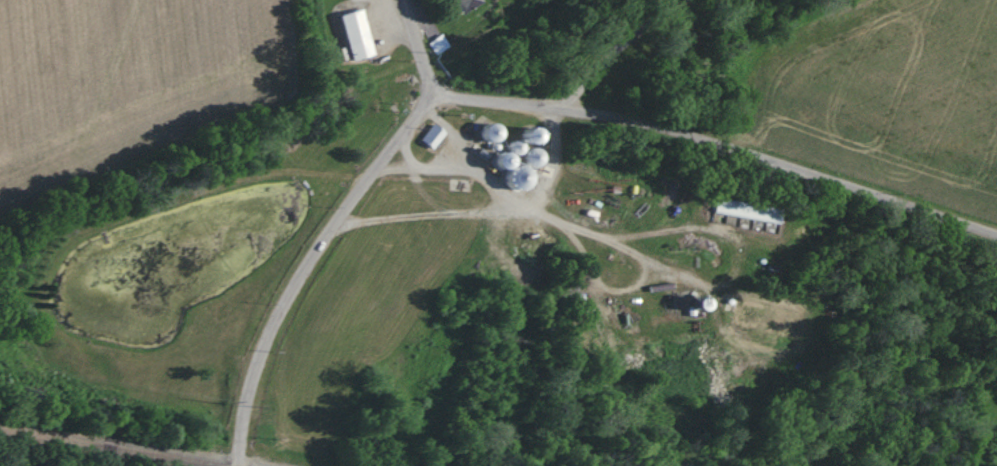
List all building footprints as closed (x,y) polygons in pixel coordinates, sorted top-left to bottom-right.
[(481,1),(480,0),(447,0),(453,14),(481,1)] [(347,61),(369,56),(358,9),(336,15),(347,61)] [(436,55),(449,46),(441,34),(427,43),(436,55)] [(417,140),(429,150),(443,134),(431,124),(417,140)] [(779,224),(781,210),(738,203),(737,206),(730,205),(729,216),(779,224)]
